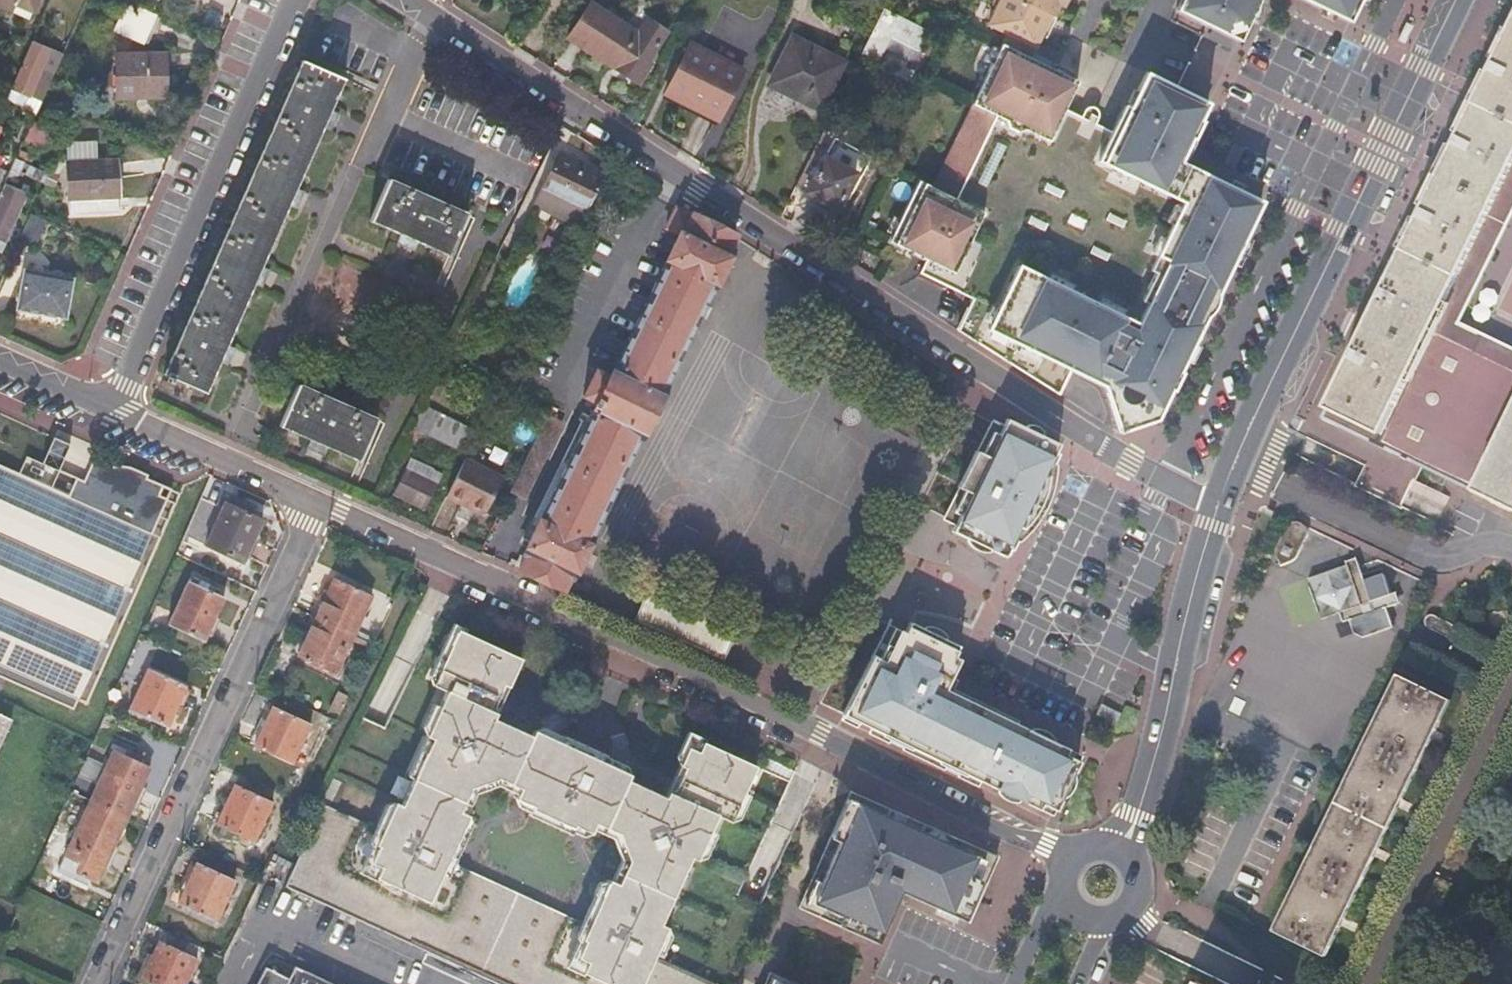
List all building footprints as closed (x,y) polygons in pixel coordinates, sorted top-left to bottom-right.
[(75,0),(54,0),(46,17),(64,25),(75,0)] [(1025,43),(1036,49),(1042,35),(1037,33),(1039,28),(1049,33),(1056,18),(1054,17),(1019,0),(997,0),(995,5),(997,12),(990,25),(1008,35),(1025,43)] [(1054,17),(1060,4),(1055,1),(1055,0),(1019,0),(1054,17)] [(1176,11),(1178,12),(1208,28),(1236,43),(1258,0),(1182,0),(1176,11)] [(1349,27),(1361,3),(1362,0),(1295,0),(1349,27)] [(143,44),(156,15),(127,2),(114,31),(143,44)] [(562,37),(633,82),(646,61),(642,57),(659,29),(641,17),(631,32),(584,2),(562,37)] [(921,50),(931,29),(884,6),(862,51),(879,59),(891,35),(921,50)] [(221,39),(235,43),(241,21),(227,17),(221,39)] [(1499,46),(1493,44),(1486,59),(1481,69),(1487,72),(1474,99),(1467,111),(1466,114),(1463,121),(1458,119),(1456,123),(1444,147),(1450,150),(1505,176),(1511,161),(1511,20),(1499,46)] [(48,33),(41,48),(47,50),(61,57),(68,41),(48,33)] [(1002,46),(1020,54),(1025,43),(1008,35),(1002,46)] [(841,62),(790,38),(768,84),(819,109),(841,62)] [(29,42),(14,75),(7,91),(15,94),(26,98),(37,72),(47,50),(41,48),(29,42)] [(740,73),(688,47),(666,95),(717,120),(740,73)] [(167,95),(166,51),(117,55),(119,97),(167,95)] [(972,299),(958,330),(1058,394),(1070,371),(1102,386),(1118,432),(1157,417),(1161,410),(1184,362),(1206,315),(1223,280),(1237,253),(1247,231),(1259,207),(1178,165),(1191,138),(1206,106),(1178,91),(1146,74),(1129,108),(1124,106),(1112,132),(1095,125),(1098,120),(1099,117),(1098,114),(1097,111),(1095,108),(1092,107),(1088,109),(1085,111),(1084,114),(1081,118),(1065,110),(1078,82),(1048,68),(1050,63),(1035,56),(1033,60),(1029,59),(1020,54),(951,196),(920,181),(889,242),(927,260),(920,273),(972,299)] [(302,62),(163,377),(205,395),(343,80),(302,62)] [(37,72),(26,98),(40,104),(52,78),(37,72)] [(7,91),(2,103),(10,107),(15,94),(7,91)] [(51,170),(60,149),(27,134),(17,155),(51,170)] [(812,152),(795,186),(837,207),(854,171),(813,150),(812,152)] [(1434,183),(1423,206),(1478,232),(1487,214),(1493,200),(1505,176),(1450,150),(1437,177),(1434,183)] [(578,230),(604,178),(560,156),(534,208),(578,230)] [(1505,176),(1493,200),(1487,214),(1478,232),(1430,334),(1445,341),(1452,344),(1466,351),(1498,366),(1511,373),(1511,348),(1458,321),(1511,211),(1511,161),(1505,176)] [(116,215),(117,162),(68,164),(70,216),(116,215)] [(9,172),(6,179),(20,186),(23,179),(9,172)] [(451,255),(470,213),(390,178),(371,219),(451,255)] [(0,192),(0,242),(4,244),(27,194),(4,183),(0,192)] [(1322,418),(1393,452),(1445,341),(1430,334),(1478,232),(1423,206),(1419,204),(1414,212),(1409,225),(1406,224),(1402,230),(1400,235),(1392,253),(1395,257),(1389,271),(1385,279),(1381,278),(1365,312),(1360,321),(1366,324),(1361,336),(1357,343),(1351,340),(1337,372),(1334,377),(1339,380),(1324,413),(1322,418)] [(524,555),(518,567),(562,586),(567,574),(571,575),(728,252),(726,251),(732,238),(687,215),(684,217),(670,210),(661,230),(676,237),(607,380),(591,373),(579,398),(594,405),(524,552),(524,555)] [(31,213),(19,240),(36,246),(48,221),(31,213)] [(15,311),(67,318),(72,277),(20,271),(15,311)] [(1414,463),(1418,465),(1454,482),(1511,510),(1511,373),(1498,366),(1466,351),(1414,463)] [(280,426),(358,462),(376,421),(298,385),(280,426)] [(423,404),(412,427),(427,435),(438,411),(423,404)] [(427,435),(429,436),(467,454),(478,431),(438,411),(427,435)] [(544,413),(507,488),(522,496),(523,496),(560,421),(544,413)] [(1015,434),(1019,425),(1006,419),(1000,431),(1013,437),(1015,434)] [(1058,444),(1055,442),(1019,425),(1015,434),(1054,453),(1058,444)] [(989,426),(981,443),(976,450),(974,451),(957,487),(958,489),(943,517),(956,524),(1006,548),(1011,551),(1019,534),(1025,522),(1029,523),(1031,518),(1027,516),(1041,488),(1045,490),(1048,485),(1043,483),(1057,454),(1054,453),(1015,434),(1013,437),(1000,431),(989,426)] [(412,427),(402,447),(419,455),(429,436),(427,435),(412,427)] [(55,465),(71,472),(82,447),(67,440),(55,465)] [(139,469),(134,467),(110,466),(91,458),(83,478),(74,475),(67,493),(6,466),(0,480),(0,676),(2,677),(3,676),(41,692),(73,617),(139,469)] [(463,461),(444,500),(482,518),(500,480),(463,461)] [(147,472),(139,469),(73,617),(41,692),(73,705),(77,697),(87,701),(179,492),(145,477),(147,472)] [(426,509),(437,484),(408,470),(396,495),(426,509)] [(242,563),(261,518),(226,503),(207,548),(242,563)] [(1275,546),(1279,562),(1293,556),(1305,531),(1301,520),(1291,515),(1275,546)] [(1006,548),(956,524),(952,532),(1002,557),(1006,548)] [(1345,561),(1307,575),(1321,615),(1344,607),(1352,629),(1363,634),(1391,625),(1384,606),(1392,603),(1379,567),(1361,573),(1359,570),(1350,574),(1345,561)] [(333,674),(370,595),(332,578),(295,656),(333,674)] [(204,639),(223,596),(189,581),(170,624),(204,639)] [(865,670),(843,714),(890,737),(891,734),(905,739),(904,744),(955,769),(987,710),(972,702),(965,699),(944,689),(958,658),(953,656),(958,645),(939,635),(909,621),(904,631),(889,624),(865,670)] [(887,624),(865,670),(889,624),(887,624)] [(538,738),(534,736),(530,742),(496,726),(492,727),(488,716),(494,713),(506,686),(509,688),(520,662),(458,634),(432,691),(446,697),(425,743),(430,745),(399,813),(392,810),(383,830),(323,803),(286,885),(510,983),(725,983),(658,954),(671,922),(664,919),(693,854),(700,856),(720,812),(737,820),(758,771),(707,746),(702,757),(691,752),(683,771),(688,774),(678,795),(682,805),(672,809),(670,804),(630,786),(633,780),(627,778),(604,830),(619,837),(632,869),(623,890),(612,886),(594,925),(454,862),(471,823),(461,819),(471,797),(503,784),(515,790),(538,738)] [(131,709),(168,724),(185,685),(150,668),(131,709)] [(1326,955),(1450,701),(1396,675),(1272,929),(1326,955)] [(291,765),(310,725),(271,707),(253,748),(291,765)] [(1039,803),(1054,809),(1058,800),(1054,798),(1062,782),(1068,769),(1073,771),(1077,761),(1064,755),(1066,747),(987,710),(955,769),(990,786),(991,783),(1025,799),(1023,802),(1037,808),(1039,803)] [(9,716),(0,713),(0,737),(9,716)] [(572,753),(538,738),(515,790),(550,805),(552,802),(569,764),(572,753)] [(97,883),(152,766),(116,750),(66,856),(83,864),(78,874),(97,883)] [(573,760),(569,764),(552,802),(577,813),(594,775),(593,768),(590,763),(586,759),(581,758),(577,758),(573,760)] [(604,830),(627,778),(598,764),(594,775),(577,813),(575,817),(604,830)] [(255,842),(273,803),(237,785),(218,825),(255,842)] [(853,791),(802,904),(878,939),(886,923),(901,888),(969,919),(973,909),(997,855),(853,791)] [(552,802),(550,805),(575,817),(577,813),(552,802)] [(214,922),(234,881),(197,863),(177,904),(214,922)] [(195,960),(158,942),(139,981),(145,983),(184,983),(195,960)] [(302,971),(293,966),(287,978),(263,966),(254,983),(296,983),(302,971)] [(773,968),(766,983),(808,983),(773,968)] [(302,971),(296,983),(331,983),(302,971)]
